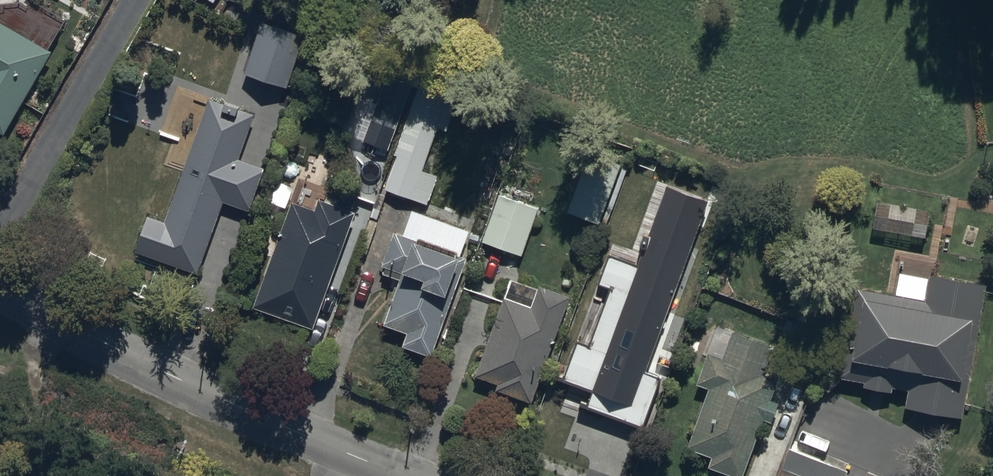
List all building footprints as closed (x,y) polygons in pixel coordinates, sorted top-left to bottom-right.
[(65,21),(32,0),(0,3),(0,132),(6,136),(53,51),(49,49),(65,21)] [(304,37),(262,24),(246,74),(287,88),(304,37)] [(388,152),(411,87),(416,89),(420,77),(392,67),(388,79),(365,70),(342,136),(388,152)] [(460,92),(421,80),(385,191),(429,205),(438,177),(423,172),(437,128),(448,132),(460,92)] [(239,160),(253,116),(209,99),(164,223),(147,217),(135,252),(198,274),(223,204),(250,213),(264,168),(239,160)] [(621,165),(589,153),(567,213),(599,225),(621,165)] [(619,189),(658,204),(668,178),(628,163),(619,189)] [(658,402),(729,206),(671,185),(671,201),(642,270),(614,269),(596,317),(618,325),(597,381),(658,402)] [(521,257),(539,206),(531,203),(535,194),(515,187),(511,200),(499,195),(482,243),(521,257)] [(313,331),(355,213),(351,211),(356,198),(340,192),(335,205),(318,199),(314,210),(291,202),(252,309),(313,331)] [(417,241),(395,233),(380,273),(401,281),(384,327),(406,334),(402,347),(433,358),(468,259),(459,256),(467,234),(436,223),(430,241),(418,237),(417,241)] [(985,286),(928,276),(923,301),(856,289),(840,378),(864,382),(863,388),(891,392),(891,389),(905,392),(902,408),(961,419),(985,286)] [(532,404),(569,296),(538,286),(538,288),(508,278),(475,377),(498,385),(496,392),(532,404)] [(772,348),(731,333),(722,359),(707,354),(696,386),(707,390),(687,449),(712,458),(708,468),(732,475),(744,475),(763,421),(772,424),(778,402),(771,400),(777,379),(764,375),(772,348)] [(789,448),(777,475),(844,475),(846,472),(789,448)]
